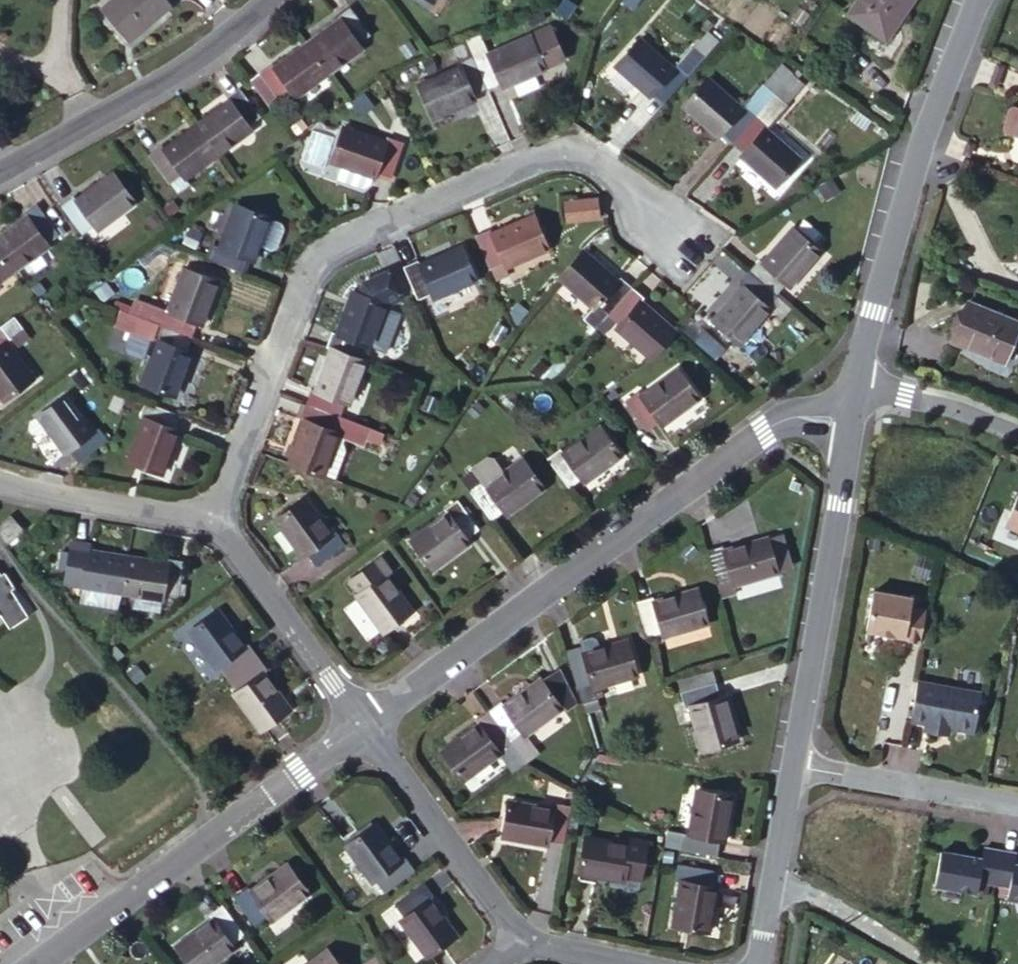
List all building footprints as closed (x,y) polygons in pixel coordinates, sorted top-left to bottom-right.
[(104,11),(136,40),(172,0),(113,0),(104,11)] [(303,36),(324,63),(357,40),(354,36),(368,26),(350,0),(339,0),(333,5),(337,11),(303,36)] [(850,15),(885,44),(919,0),(861,0),(850,15)] [(698,54),(715,33),(705,25),(689,47),(698,54)] [(324,63),(303,36),(268,61),(265,56),(242,73),(264,101),(287,85),(289,89),(324,63)] [(465,52),(481,88),(493,83),(498,84),(501,92),(546,74),(532,38),(488,57),(483,44),(465,52)] [(357,40),(324,63),(329,70),(361,47),(357,40)] [(649,87),(662,98),(685,71),(671,59),(663,68),(629,41),(607,66),(641,96),(649,87)] [(671,59),(685,71),(698,54),(689,47),(684,43),(671,59)] [(467,94),(481,88),(465,52),(454,58),(459,68),(418,86),(433,121),(472,104),(467,94)] [(767,95),(783,77),(769,67),(754,85),(767,95)] [(796,87),(783,77),(767,95),(780,106),(796,87)] [(226,103),(195,126),(218,158),(252,134),(244,124),(255,115),(233,82),(219,92),(226,103)] [(717,134),(727,142),(752,113),(740,103),(733,111),(699,85),(675,115),(709,143),(717,134)] [(752,113),(767,95),(754,85),(740,103),(752,113)] [(780,106),(767,95),(752,113),(766,124),(780,106)] [(752,113),(727,142),(742,154),(733,165),(766,192),(792,161),(759,134),(766,124),(752,113)] [(218,158),(195,126),(164,149),(157,138),(143,148),(166,180),(178,171),(185,180),(218,158)] [(344,128),(332,161),(344,166),(339,181),(364,190),(371,185),(374,177),(376,177),(377,173),(392,177),(404,144),(389,138),(387,143),(344,128)] [(76,199),(62,209),(85,243),(100,233),(104,239),(140,215),(116,185),(82,208),(76,199)] [(202,257),(240,270),(245,255),(254,259),(270,214),(236,200),(219,243),(209,240),(202,257)] [(596,206),(571,204),(569,222),(595,225),(596,206)] [(24,281),(58,259),(51,247),(63,239),(40,207),(28,214),(35,223),(0,246),(0,248),(24,281)] [(491,270),(506,264),(507,269),(549,251),(536,218),(494,236),(492,231),(478,236),(491,270)] [(757,265),(746,278),(776,308),(787,295),(793,299),(826,263),(797,238),(766,274),(757,265)] [(24,281),(0,248),(0,297),(24,281)] [(607,311),(633,282),(620,270),(612,279),(577,249),(552,279),(587,309),(594,301),(607,311)] [(424,262),(410,267),(423,301),(437,295),(440,300),(480,284),(466,250),(426,267),(424,262)] [(507,269),(506,264),(491,270),(498,286),(512,281),(507,269)] [(154,321),(190,333),(196,317),(204,320),(220,277),(187,265),(182,277),(171,306),(161,303),(154,321)] [(171,306),(182,277),(168,272),(156,301),(161,303),(171,306)] [(335,334),(330,348),(335,350),(368,363),(390,306),(404,300),(393,274),(367,285),(363,296),(356,293),(340,336),(335,334)] [(776,308),(746,278),(735,290),(744,298),(714,331),(742,356),(771,324),(766,319),(776,308)] [(649,359),(672,330),(640,302),(646,293),(633,282),(607,311),(620,322),(613,331),(649,359)] [(131,313),(154,321),(161,303),(156,301),(139,294),(131,313)] [(948,342),(1004,369),(1017,339),(1017,329),(967,304),(948,342)] [(131,312),(121,309),(116,324),(126,327),(131,312)] [(131,313),(131,312),(126,327),(132,329),(125,349),(146,357),(148,351),(154,354),(144,381),(178,393),(193,349),(189,347),(193,334),(190,333),(154,321),(131,313)] [(14,319),(0,328),(0,402),(30,383),(5,345),(12,340),(17,348),(28,340),(14,319)] [(718,359),(727,348),(689,320),(680,332),(718,359)] [(368,363),(335,350),(320,388),(315,386),(310,400),(342,414),(348,400),(353,402),(368,363)] [(631,398),(619,407),(637,431),(648,422),(655,430),(696,401),(675,374),(635,403),(631,398)] [(76,448),(82,456),(111,435),(104,427),(96,432),(71,398),(42,419),(67,454),(76,448)] [(342,414),(310,400),(303,415),(308,417),(290,462),(323,474),(341,430),(336,428),(342,414)] [(167,436),(173,420),(139,407),(132,424),(142,427),(125,469),(157,482),(175,439),(167,436)] [(539,460),(559,489),(571,481),(577,490),(613,464),(592,435),(557,459),(552,452),(539,460)] [(460,490),(485,526),(495,519),(501,527),(539,499),(520,472),(501,486),(492,473),(485,472),(460,490)] [(457,547),(473,536),(453,507),(436,521),(441,527),(405,554),(424,581),(461,554),(457,547)] [(289,509),(261,529),(288,568),(295,562),(305,573),(332,554),(323,540),(318,544),(289,509)] [(0,521),(0,535),(5,541),(22,528),(11,514),(0,521)] [(120,599),(126,560),(83,553),(86,542),(69,540),(62,578),(78,581),(77,593),(120,599)] [(720,556),(704,560),(713,595),(728,591),(729,599),(778,584),(770,550),(722,564),(720,556)] [(165,565),(126,560),(120,599),(158,605),(161,594),(177,597),(183,558),(167,555),(165,565)] [(352,602),(343,610),(371,649),(402,626),(374,589),(384,582),(375,569),(344,590),(352,602)] [(2,630),(13,642),(30,628),(15,606),(18,601),(7,585),(3,589),(0,585),(0,631),(2,630)] [(904,595),(863,587),(856,625),(879,630),(896,633),(895,636),(912,639),(918,607),(902,604),(904,595)] [(79,607),(118,612),(120,599),(77,593),(79,607)] [(647,602),(629,606),(640,643),(656,639),(658,648),(701,636),(693,599),(649,612),(647,602)] [(922,608),(918,607),(912,639),(917,640),(922,608)] [(231,678),(261,655),(252,644),(243,650),(220,622),(191,644),(215,674),(223,667),(231,678)] [(576,651),(561,655),(578,711),(592,707),(592,705),(590,700),(589,695),(634,681),(626,647),(596,654),(593,642),(588,640),(574,643),(576,651)] [(270,667),(261,655),(231,678),(240,688),(232,694),(260,731),(290,709),(262,673),(270,667)] [(556,679),(536,689),(558,719),(560,722),(573,713),(556,679)] [(976,692),(910,679),(904,720),(919,723),(918,730),(943,735),(944,728),(969,732),(976,692)] [(703,685),(668,696),(671,706),(706,695),(703,685)] [(494,709),(481,719),(503,748),(516,739),(521,746),(558,719),(536,689),(500,717),(494,709)] [(684,719),(696,763),(734,752),(722,708),(710,711),(706,695),(671,706),(675,723),(684,719)] [(592,707),(578,711),(580,720),(595,715),(592,707)] [(503,748),(481,719),(469,729),(473,734),(437,764),(458,791),(495,764),(510,786),(523,777),(503,748)] [(675,862),(706,869),(709,853),(716,853),(725,810),(692,803),(685,846),(678,846),(675,862)] [(546,848),(563,851),(570,816),(554,813),(552,820),(508,812),(500,852),(545,858),(546,848)] [(585,843),(579,880),(619,888),(621,878),(637,882),(646,846),(628,843),(627,850),(585,843)] [(373,900),(382,913),(413,888),(404,876),(396,882),(369,846),(336,871),(365,907),(373,900)] [(969,861),(937,855),(931,888),(974,896),(976,885),(991,887),(997,855),(980,852),(978,867),(967,866),(969,861)] [(997,855),(991,887),(1006,890),(1004,902),(1017,905),(1017,875),(1011,873),(1014,858),(997,855)] [(677,895),(668,938),(698,944),(707,901),(699,898),(703,884),(673,878),(670,894),(677,895)] [(246,906),(235,914),(257,944),(268,936),(273,942),(311,913),(289,883),(252,912),(246,906)] [(415,963),(445,963),(455,956),(428,921),(434,916),(424,902),(394,924),(404,937),(397,942),(415,963)] [(245,954),(221,926),(207,936),(214,944),(188,963),(231,963),(245,954)]
